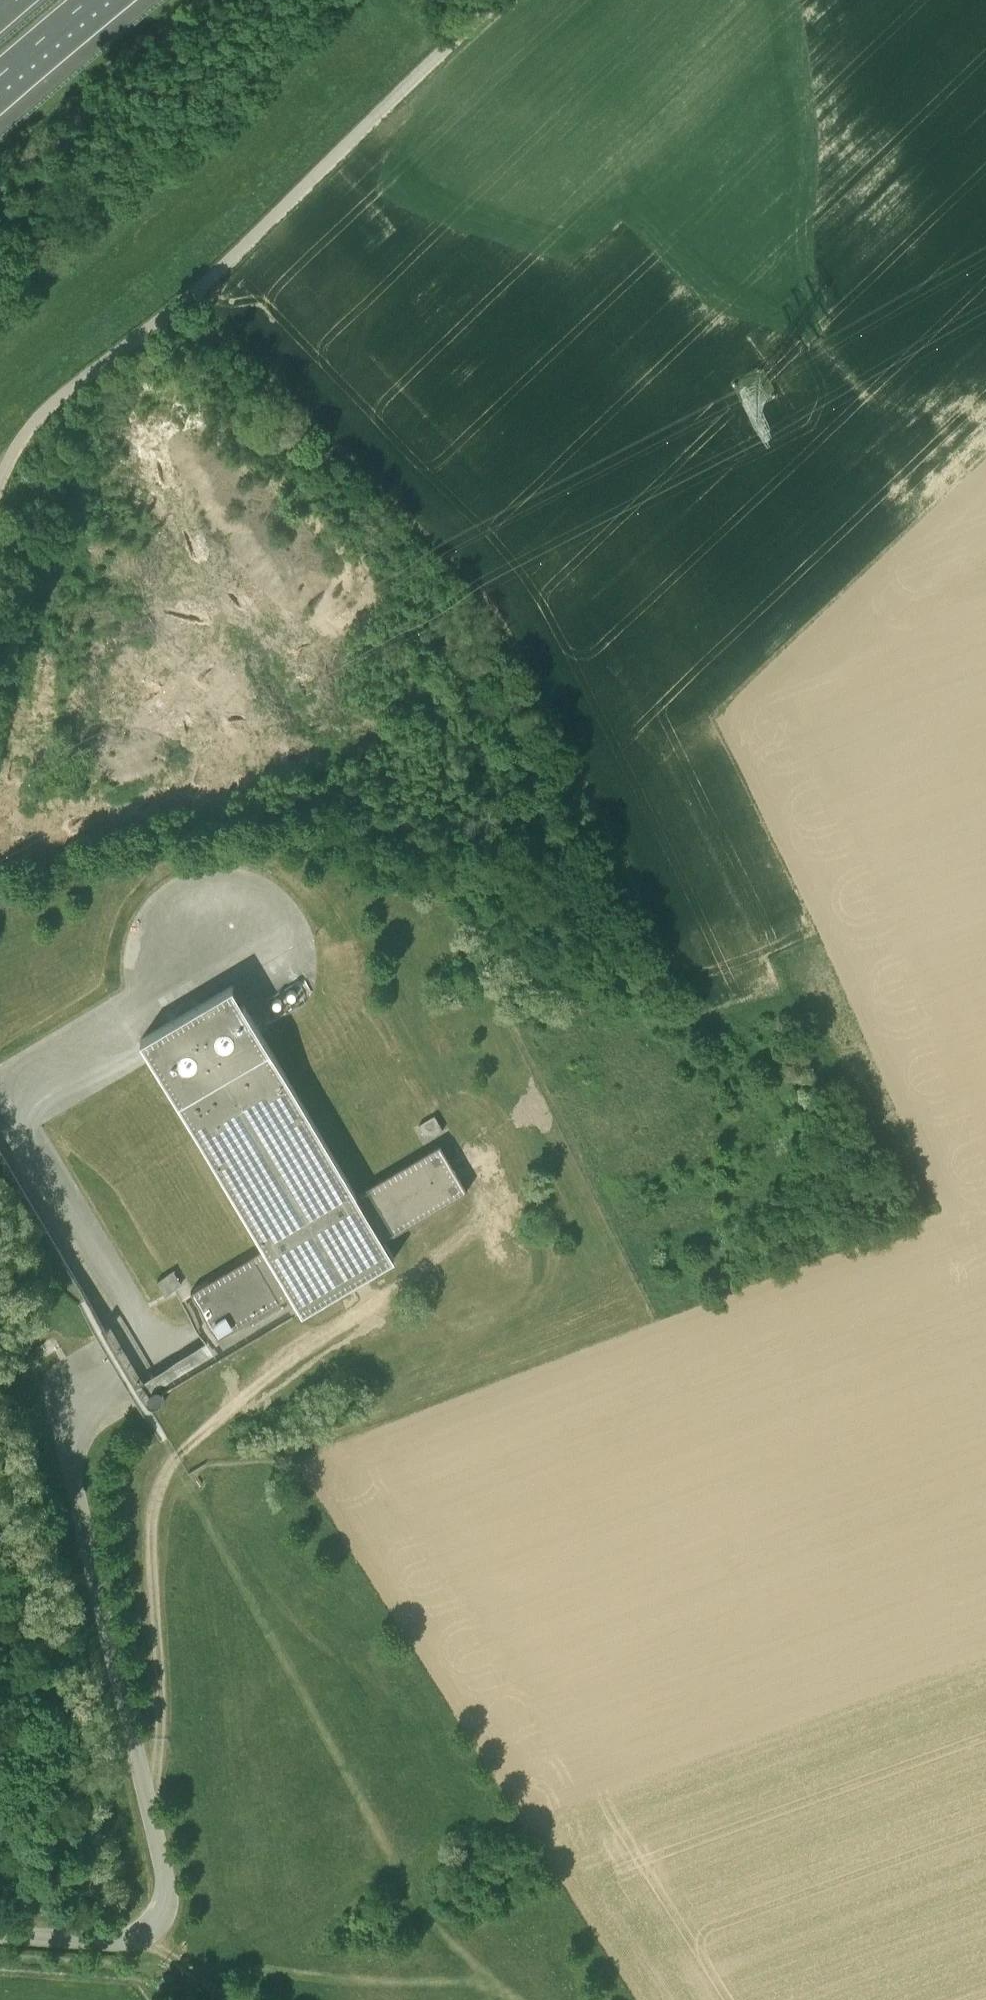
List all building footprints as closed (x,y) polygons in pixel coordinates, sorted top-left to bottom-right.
[(355,1190),(233,982),(140,1037),(152,1060),(263,1245),(191,1288),(182,1282),(173,1267),(157,1277),(165,1291),(173,1286),(186,1305),(205,1340),(137,1381),(86,1295),(78,1300),(97,1333),(128,1386),(161,1440),(169,1435),(150,1404),(156,1405),(161,1403),(164,1397),(163,1392),(394,1256),(383,1237),(468,1188),(440,1141),(355,1190)] [(427,1139),(443,1129),(434,1115),(418,1124),(427,1139)]
